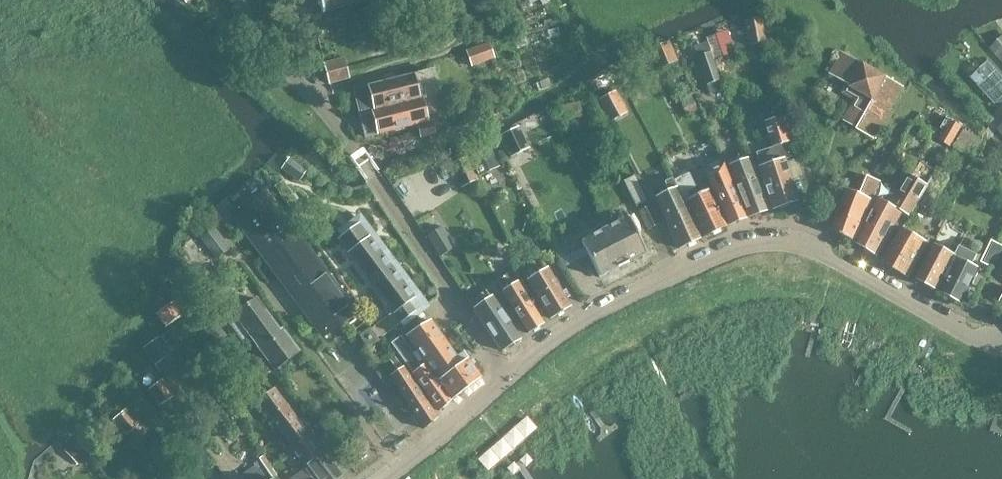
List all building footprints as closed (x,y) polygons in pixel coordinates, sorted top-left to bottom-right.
[(319,2),(317,3),(317,5),(319,4),(322,11),(322,12),(326,11),(326,12),(329,11),(329,10),(341,7),(344,6),(344,7),(356,3),(356,4),(360,2),(367,0),(318,0),(319,2)] [(764,42),(759,18),(741,22),(746,45),(764,42)] [(989,49),(1001,63),(1001,37),(989,49)] [(677,61),(669,42),(650,50),(658,69),(677,61)] [(494,59),(488,44),(465,52),(471,68),(494,59)] [(719,80),(709,52),(697,57),(706,85),(719,80)] [(874,139),(903,87),(841,52),(829,74),(847,84),(842,93),(854,100),(843,121),(857,128),(856,130),(874,139)] [(644,67),(639,56),(625,63),(631,74),(644,67)] [(347,68),(346,66),(345,62),(344,57),(324,63),(325,67),(328,78),(329,83),(349,78),(348,72),(347,68)] [(989,61),(970,78),(994,103),(996,101),(997,102),(1001,98),(1001,75),(989,61)] [(354,89),(360,112),(438,92),(433,69),(354,89)] [(551,86),(549,81),(548,78),(535,83),(539,91),(551,86)] [(443,109),(438,92),(360,112),(366,136),(409,125),(407,118),(443,109)] [(626,113),(615,92),(599,100),(611,121),(626,113)] [(581,111),(579,101),(562,106),(566,115),(581,111)] [(797,200),(783,160),(790,157),(786,143),(787,143),(779,117),(762,122),(771,147),(754,153),(759,167),(757,168),(771,209),(797,200)] [(434,133),(431,121),(416,125),(419,137),(434,133)] [(528,148),(518,127),(500,136),(511,157),(528,148)] [(973,154),(981,140),(963,130),(955,143),(973,154)] [(488,145),(469,154),(476,169),(484,165),(495,160),(488,145)] [(460,154),(448,160),(462,188),(477,180),(465,155),(461,157),(460,154)] [(766,210),(747,159),(746,160),(744,155),(728,161),(729,166),(728,166),(749,216),(766,210)] [(307,169),(289,157),(280,169),(298,182),(307,169)] [(744,217),(723,164),(709,171),(704,173),(729,224),(744,217)] [(726,226),(709,190),(691,198),(687,191),(695,187),(688,173),(673,180),(700,238),(726,226)] [(647,201),(635,175),(623,181),(636,207),(647,201)] [(875,196),(875,195),(879,184),(880,182),(867,176),(860,195),(848,190),(833,228),(832,230),(855,242),(875,196)] [(909,216),(927,185),(926,185),(912,176),(899,197),(897,200),(893,206),(903,212),(909,216)] [(699,238),(676,188),(672,178),(664,182),(668,191),(655,197),(678,248),(699,238)] [(903,212),(893,206),(883,200),(889,190),(879,184),(875,196),(878,197),(856,242),(877,256),(903,212)] [(833,203),(839,191),(831,187),(825,200),(833,203)] [(354,312),(294,232),(262,189),(231,212),(286,286),(293,281),(309,303),(303,308),(323,335),(354,312)] [(658,224),(649,205),(638,211),(648,229),(653,227),(658,224)] [(646,253),(627,217),(605,228),(615,246),(607,250),(617,268),(646,253)] [(390,266),(372,243),(374,241),(369,235),(368,236),(358,224),(337,240),(400,323),(415,311),(413,308),(416,305),(412,300),(414,298),(395,272),(397,271),(392,265),(390,266)] [(454,248),(442,227),(428,236),(440,256),(454,248)] [(914,269),(929,244),(903,227),(883,259),(882,262),(908,278),(910,275),(914,269)] [(617,268),(607,250),(615,246),(605,228),(580,241),(584,247),(588,255),(599,277),(617,268)] [(214,230),(202,239),(217,259),(229,250),(214,230)] [(1001,249),(1001,245),(991,239),(980,260),(988,264),(993,267),(1001,249)] [(936,290),(955,254),(936,245),(921,273),(917,280),(936,290)] [(977,255),(960,246),(955,255),(955,254),(936,290),(941,293),(962,304),(980,268),(972,265),(977,255)] [(588,255),(584,247),(565,257),(563,254),(560,255),(566,267),(588,255)] [(521,269),(527,280),(546,268),(539,258),(521,269)] [(570,307),(546,268),(527,280),(526,280),(550,318),(570,307)] [(543,324),(523,291),(527,289),(515,269),(496,280),(507,300),(528,333),(543,324)] [(174,294),(191,282),(183,271),(166,283),(174,294)] [(293,281),(286,286),(303,308),(309,303),(293,281)] [(520,338),(492,297),(491,298),(486,290),(469,301),(474,309),(473,310),(501,351),(520,338)] [(182,314),(173,301),(156,313),(166,326),(182,314)] [(297,351),(283,332),(280,334),(257,301),(228,320),(242,341),(248,337),(272,369),(297,351)] [(468,359),(463,352),(457,357),(430,320),(404,336),(423,360),(426,364),(453,399),(473,384),(481,378),(471,365),(467,360),(468,359)] [(231,341),(215,322),(206,329),(221,348),(231,341)] [(378,340),(370,329),(359,336),(367,348),(378,340)] [(155,364),(180,346),(168,330),(144,348),(155,364)] [(392,342),(389,344),(413,374),(440,409),(453,399),(426,364),(423,360),(419,363),(399,337),(392,342)] [(390,361),(397,371),(403,367),(397,356),(395,357),(390,361)] [(420,392),(403,367),(397,371),(389,376),(421,424),(423,427),(423,428),(438,418),(420,392)] [(163,382),(150,391),(159,405),(173,397),(163,382)] [(298,418),(286,402),(275,387),(258,400),(281,430),(298,418)] [(128,412),(115,422),(125,436),(138,426),(128,412)] [(322,449),(310,434),(298,418),(281,430),(305,461),(322,449)] [(76,443),(66,452),(78,464),(87,455),(76,443)] [(333,464),(322,449),(305,461),(318,478),(345,478),(333,464)] [(240,478),(272,478),(259,461),(238,476),(240,478)]
